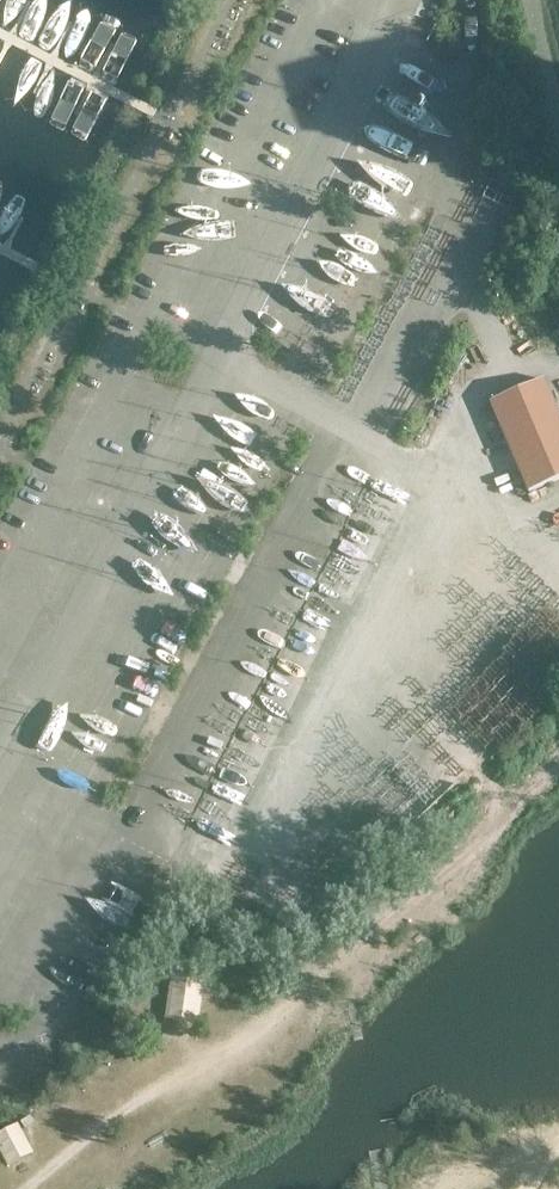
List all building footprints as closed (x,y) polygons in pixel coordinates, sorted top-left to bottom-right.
[(542,380),(489,403),(527,493),(558,479),(558,419),(542,380)] [(200,1048),(202,995),(176,994),(174,1047),(200,1048)]
